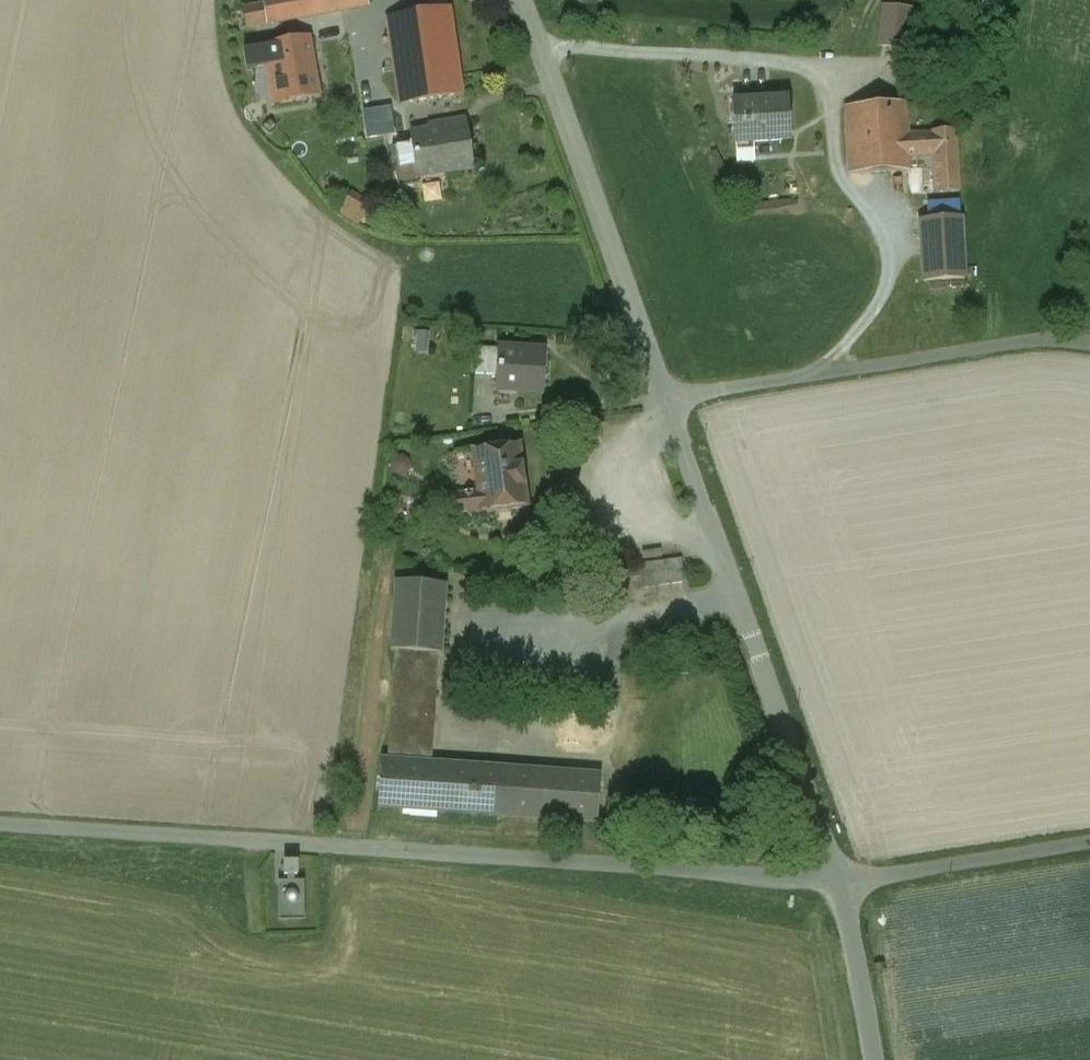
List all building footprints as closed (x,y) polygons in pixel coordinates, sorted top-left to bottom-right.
[(266,4),(269,23),(366,4),(366,0),(265,0),(266,4)] [(246,27),(269,23),(266,4),(243,9),(246,27)] [(923,9),(881,4),(876,46),(918,51),(923,9)] [(388,19),(393,50),(454,42),(454,39),(453,39),(451,28),(452,28),(452,26),(451,26),(449,10),(449,8),(447,8),(447,9),(433,11),(433,10),(431,11),(405,15),(405,14),(403,15),(390,17),(388,17),(388,19)] [(307,38),(264,46),(274,102),(317,95),(307,38)] [(454,42),(393,50),(401,103),(461,95),(458,75),(459,75),(456,58),(455,55),(456,54),(456,52),(455,52),(454,42)] [(786,99),(732,102),(734,144),(735,144),(752,143),(789,140),(786,99)] [(905,102),(846,106),(849,173),(909,170),(908,157),(907,134),(905,102)] [(412,144),(392,147),(398,188),(420,185),(418,176),(473,167),(466,120),(443,124),(444,129),(410,134),(412,144)] [(907,134),(908,157),(932,155),(935,193),(959,191),(955,130),(931,131),(931,133),(907,134)] [(752,143),(735,144),(737,161),(753,160),(752,143)] [(353,191),(339,213),(358,225),(372,204),(353,191)] [(932,200),(933,215),(966,213),(965,198),(932,200)] [(960,218),(920,220),(923,280),(964,278),(960,218)] [(498,348),(477,347),(475,373),(497,375),(498,348)] [(545,351),(499,348),(497,390),(499,390),(499,384),(520,385),(520,392),(521,392),(522,391),(541,392),(541,393),(542,393),(545,351)] [(519,444),(473,450),(478,492),(480,511),(480,512),(527,506),(519,444)] [(480,511),(478,492),(444,496),(446,515),(480,511)] [(570,539),(547,543),(549,554),(572,551),(570,539)] [(547,543),(533,544),(535,557),(548,555),(548,554),(549,554),(547,543)] [(542,577),(541,577),(542,588),(641,575),(642,588),(684,582),(681,558),(680,558),(680,559),(542,578),(542,577)] [(446,585),(395,581),(395,583),(397,583),(392,649),(390,648),(390,650),(397,650),(394,685),(434,687),(436,654),(441,654),(441,652),(439,652),(444,586),(446,587),(446,585)] [(434,687),(394,685),(389,761),(428,764),(434,687)] [(428,764),(389,761),(382,761),(383,759),(381,759),(377,809),(379,809),(379,807),(497,815),(497,817),(499,817),(499,815),(595,822),(595,824),(597,824),(601,774),(599,774),(599,776),(502,769),(503,767),(501,767),(501,769),(428,764)] [(284,876),(287,876),(294,875),(297,875),(297,863),(284,863),(284,876)] [(287,876),(287,882),(278,882),(278,922),(305,921),(304,882),(294,882),(294,875),(287,876)]
